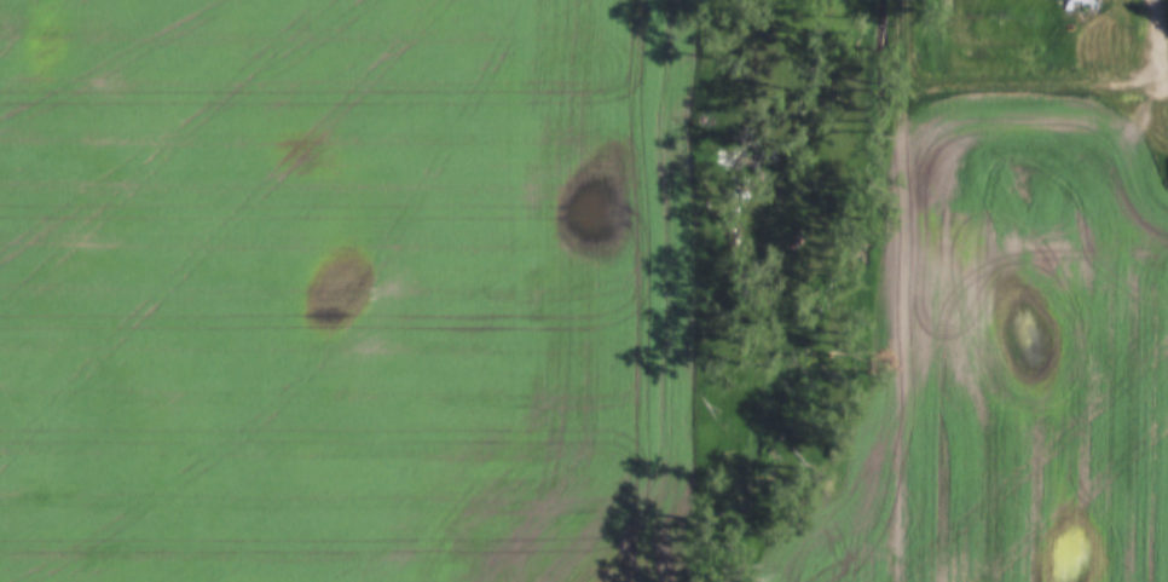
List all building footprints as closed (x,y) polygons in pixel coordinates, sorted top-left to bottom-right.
[(1062,10),(1095,10),(1095,0),(1062,0),(1062,10)]
